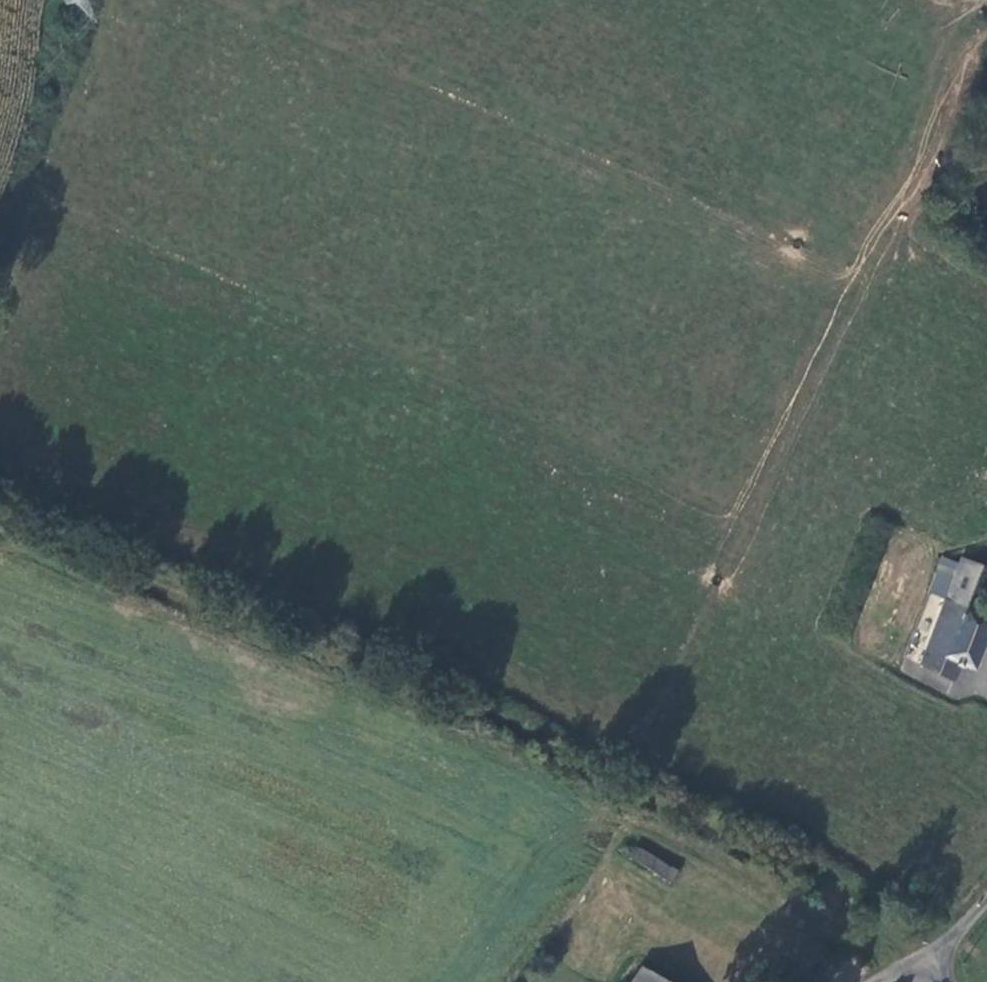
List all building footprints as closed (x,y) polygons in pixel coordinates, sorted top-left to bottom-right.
[(986,556),(986,546),(971,540),(954,581),(974,590),(975,585),(986,556)] [(934,631),(926,649),(963,664),(971,644),(983,648),(986,637),(986,590),(975,585),(974,590),(954,581),(934,631)] [(677,851),(633,825),(624,841),(667,865),(677,851)] [(690,970),(650,943),(634,967),(641,972),(635,981),(682,981),(690,970)] [(710,981),(690,970),(682,981),(710,981)]
